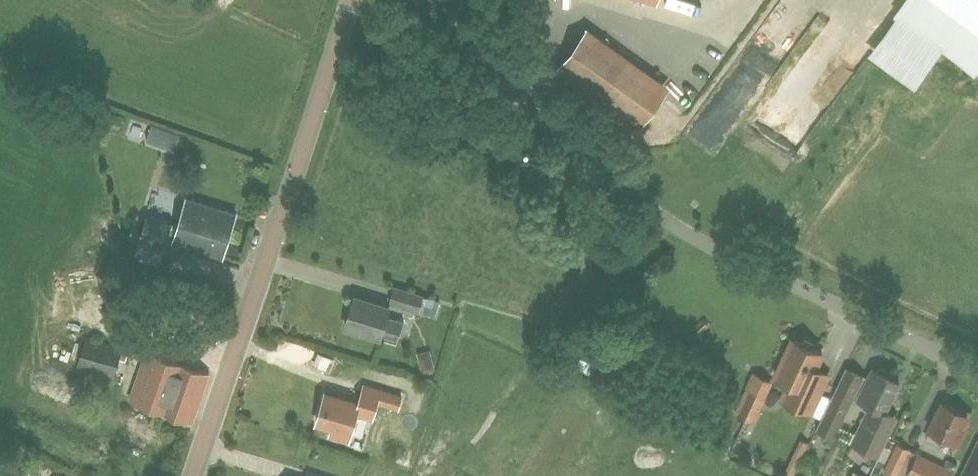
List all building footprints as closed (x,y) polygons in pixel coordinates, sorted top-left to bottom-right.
[(181,134),(153,123),(147,140),(175,150),(181,134)] [(179,224),(147,215),(134,257),(160,265),(169,233),(175,235),(174,241),(225,256),(238,213),(187,198),(179,224)] [(420,312),(420,311),(437,315),(442,300),(425,295),(425,293),(395,285),(390,303),(420,312)] [(405,320),(388,315),(390,306),(356,296),(347,326),(382,336),(384,328),(401,333),(405,320)] [(703,319),(696,326),(701,331),(708,324),(703,319)] [(123,346),(87,336),(78,366),(115,376),(123,346)] [(783,400),(811,412),(828,373),(815,367),(822,351),(814,348),(814,342),(806,338),(802,342),(793,338),(776,376),(790,383),(783,400)] [(417,353),(422,373),(436,369),(431,349),(417,353)] [(195,421),(211,374),(147,352),(131,399),(195,421)] [(864,374),(847,366),(817,428),(834,436),(864,374)] [(853,442),(880,455),(899,417),(886,411),(900,380),(890,375),(890,371),(881,367),(877,369),(876,369),(875,370),(872,369),(858,398),(871,405),(853,442)] [(738,415),(757,423),(775,381),(752,371),(745,387),(750,388),(738,415)] [(350,439),(352,432),(357,413),(373,418),(378,401),(399,407),(402,395),(365,384),(360,402),(326,392),(318,422),(334,426),(331,434),(350,439)] [(944,436),(957,442),(965,425),(964,423),(968,413),(943,401),(930,430),(931,430),(927,437),(940,443),(944,436)] [(977,440),(960,475),(977,475),(977,440)] [(909,447),(898,442),(884,472),(895,475),(909,447)] [(909,475),(953,475),(958,466),(959,463),(948,457),(944,464),(918,452),(907,475),(909,475)]
